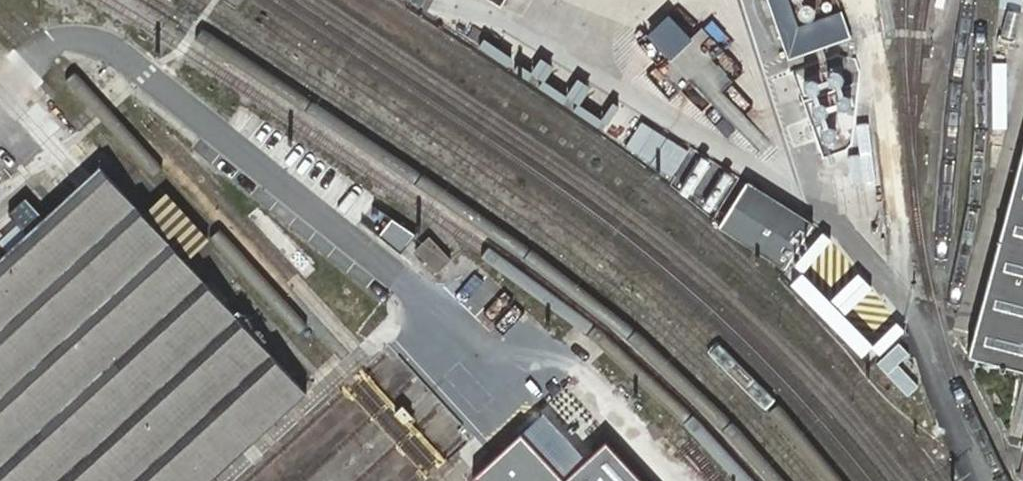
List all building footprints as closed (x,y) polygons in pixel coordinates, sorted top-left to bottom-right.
[(789,59),(851,37),(842,11),(798,26),(789,0),(768,0),(789,59)] [(702,30),(693,39),(671,15),(654,32),(676,56),(668,63),(679,74),(699,56),(702,59),(717,45),(702,30)] [(793,71),(824,159),(853,148),(855,142),(862,69),(856,60),(839,54),(793,71)] [(538,69),(529,83),(673,176),(692,146),(671,133),(668,139),(614,104),(604,119),(582,105),(593,87),(579,78),(571,91),(538,69)] [(969,354),(1022,369),(1022,149),(969,354)] [(718,211),(734,173),(696,156),(680,195),(718,211)] [(306,392),(186,260),(144,213),(101,167),(86,181),(58,206),(12,248),(0,259),(0,480),(209,480),(306,392)] [(765,261),(783,272),(786,268),(813,224),(746,182),(718,226),(767,257),(765,261)] [(157,200),(144,213),(186,260),(199,248),(210,239),(166,192),(157,200)] [(404,249),(415,234),(394,218),(383,233),(404,249)] [(437,275),(453,259),(429,234),(413,251),(437,275)] [(811,302),(847,267),(823,243),(788,279),(811,302)] [(818,308),(843,331),(865,308),(840,285),(818,308)] [(860,322),(849,332),(876,359),(886,348),(860,322)] [(899,341),(886,348),(896,369),(910,362),(899,341)] [(466,480),(653,480),(567,389),(466,480)] [(249,480),(311,480),(333,463),(316,442),(332,429),(323,418),(251,477),(252,478),(249,480)]
